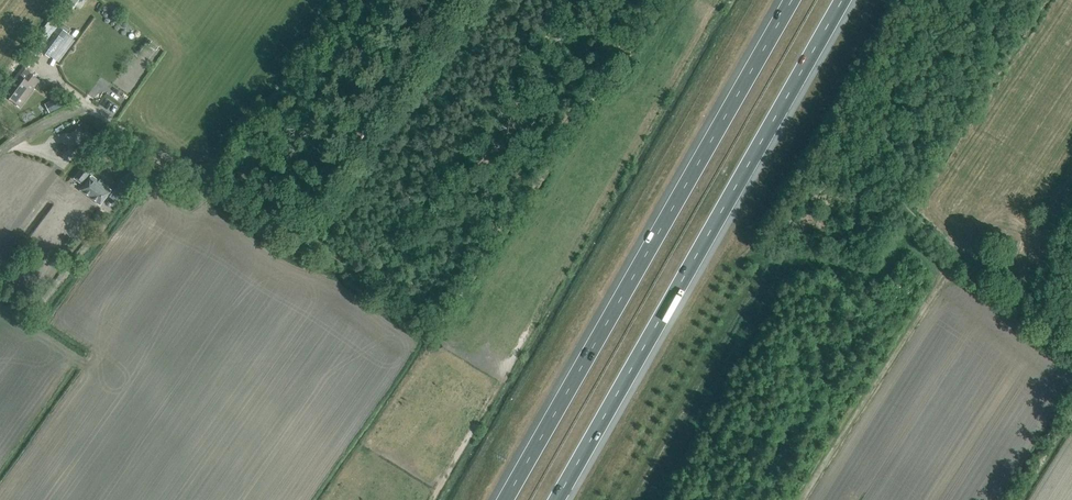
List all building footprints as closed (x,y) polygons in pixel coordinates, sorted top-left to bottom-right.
[(117,15),(108,9),(103,15),(113,22),(117,15)] [(49,57),(63,38),(53,31),(39,50),(49,57)] [(37,46),(32,43),(26,51),(31,55),(37,46)] [(21,63),(26,66),(32,57),(28,54),(21,63)] [(5,96),(20,108),(40,82),(22,69),(4,92),(7,94),(5,96)] [(66,105),(62,95),(54,99),(58,108),(66,105)] [(81,184),(93,168),(86,163),(74,179),(81,184)] [(128,191),(139,176),(130,169),(118,184),(128,191)] [(100,205),(111,191),(91,176),(80,191),(100,205)]
